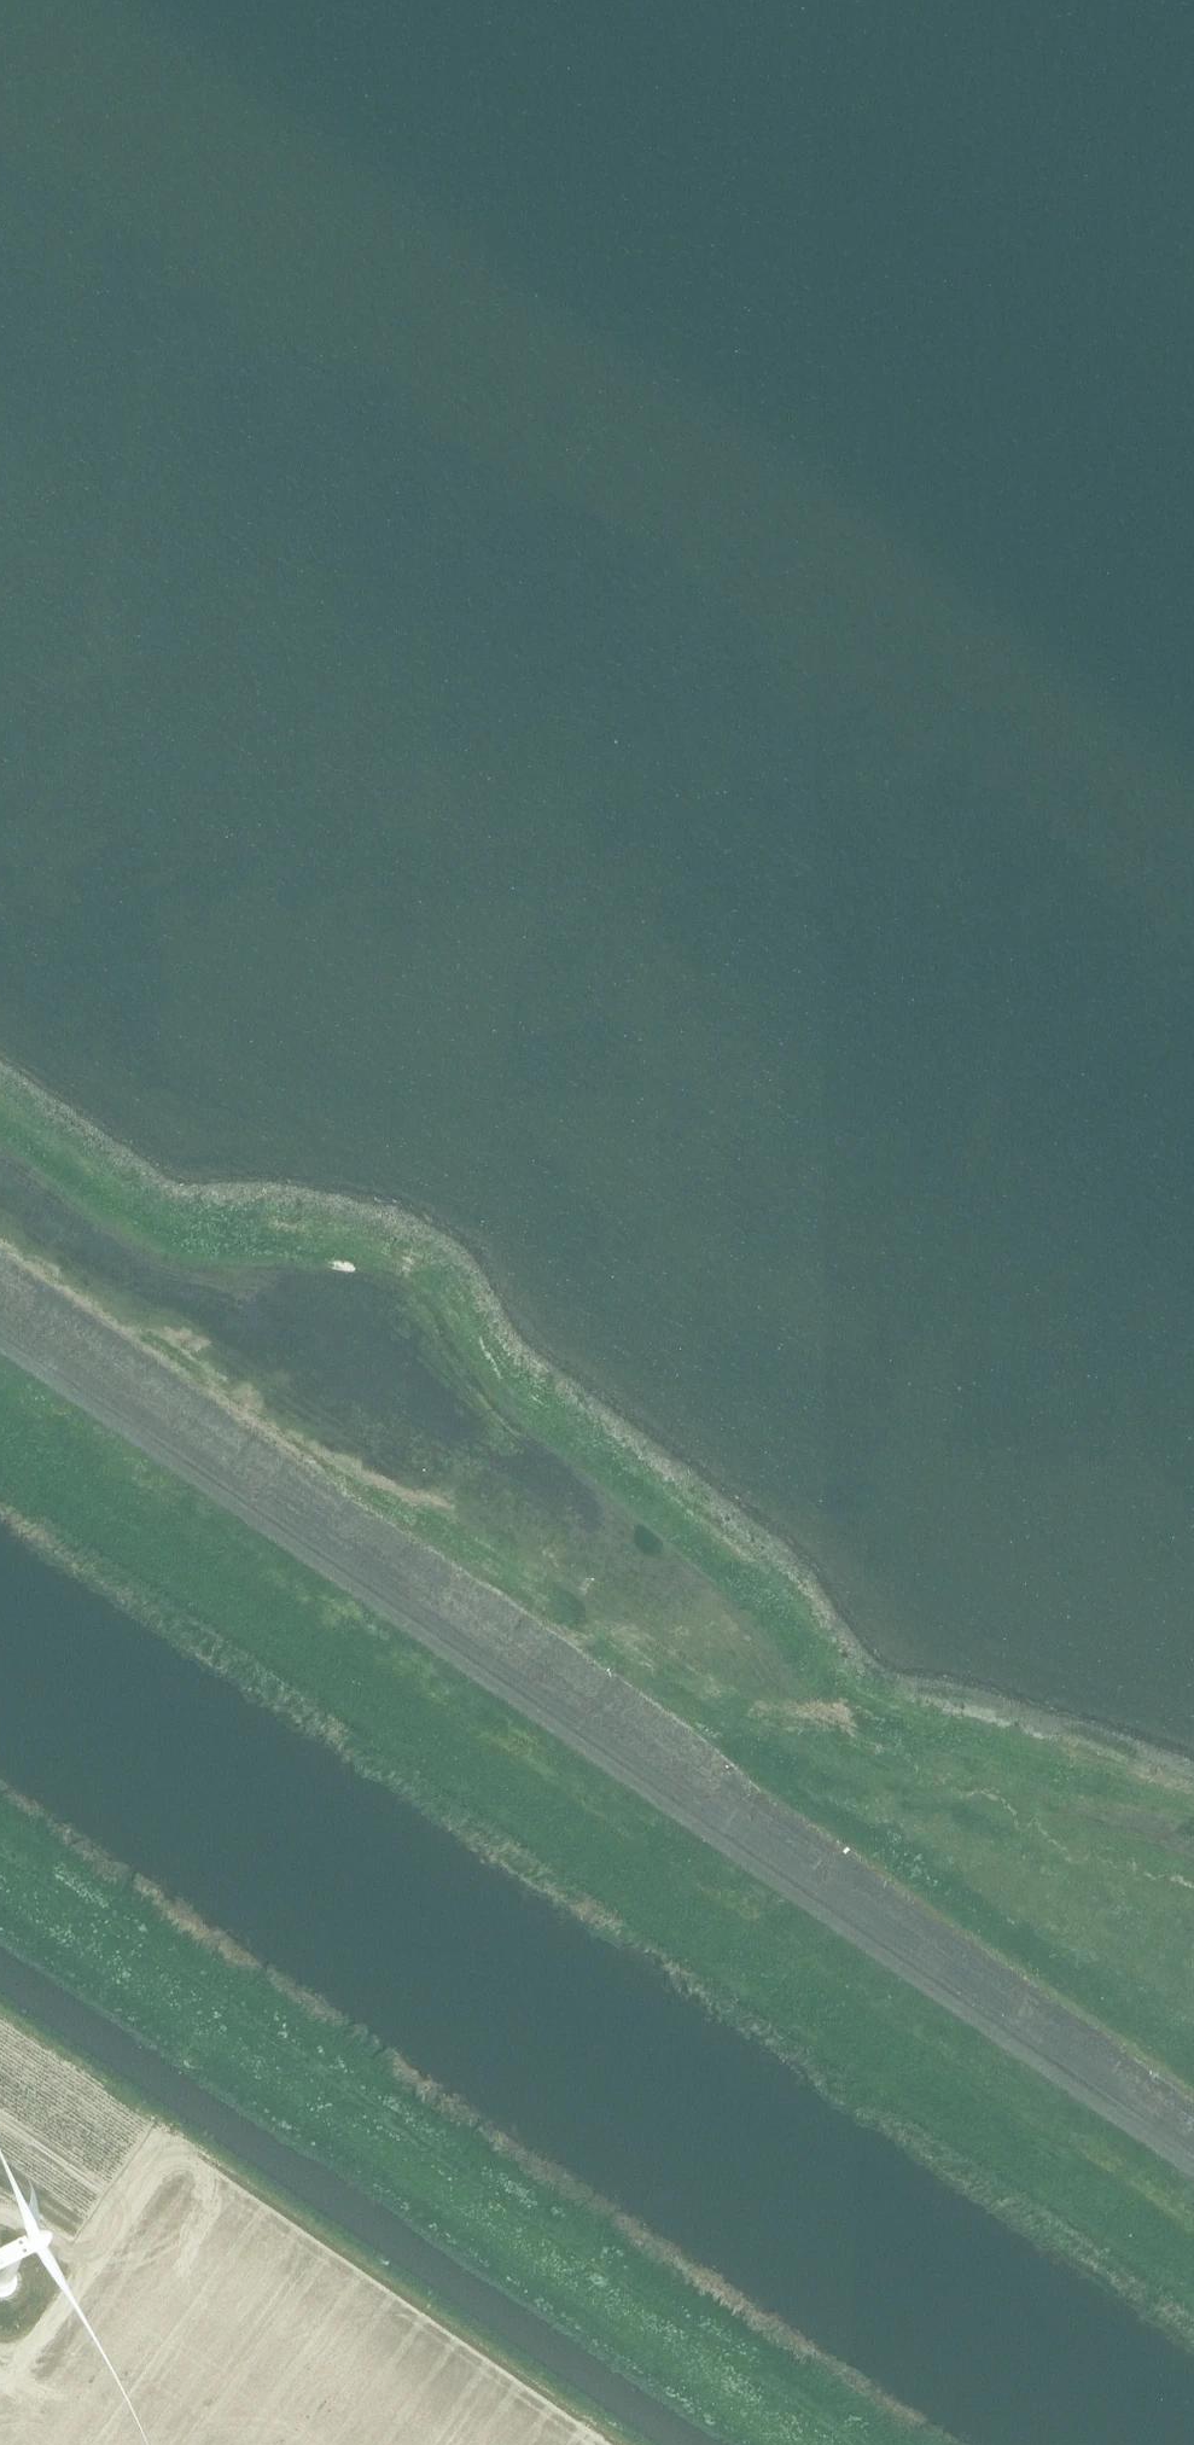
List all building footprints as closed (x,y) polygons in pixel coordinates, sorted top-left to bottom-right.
[(2,2293),(9,2290),(13,2285),(12,2278),(8,2272),(2,2270),(0,2271),(0,2292),(2,2293)]
